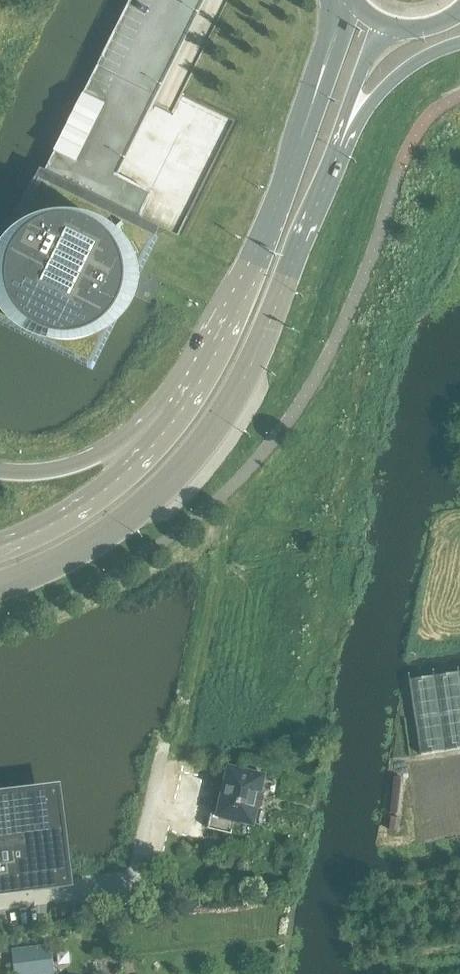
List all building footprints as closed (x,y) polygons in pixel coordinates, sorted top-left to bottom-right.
[(41,179),(101,208),(106,199),(118,175),(154,101),(204,0),(129,0),(46,169),(41,179)] [(95,352),(125,292),(153,235),(134,226),(140,213),(150,194),(137,188),(128,207),(122,218),(101,208),(41,179),(40,179),(0,259),(0,317),(65,349),(70,339),(95,352)] [(459,748),(459,672),(410,679),(421,754),(459,748)] [(259,793),(263,776),(230,768),(219,813),(212,812),(208,828),(232,834),(234,822),(239,823),(240,819),(253,822),(256,807),(259,807),(261,806),(263,796),(262,793),(259,793)] [(75,886),(73,868),(62,783),(0,790),(0,895),(75,886)] [(12,949),(15,973),(54,973),(51,944),(12,949)]
